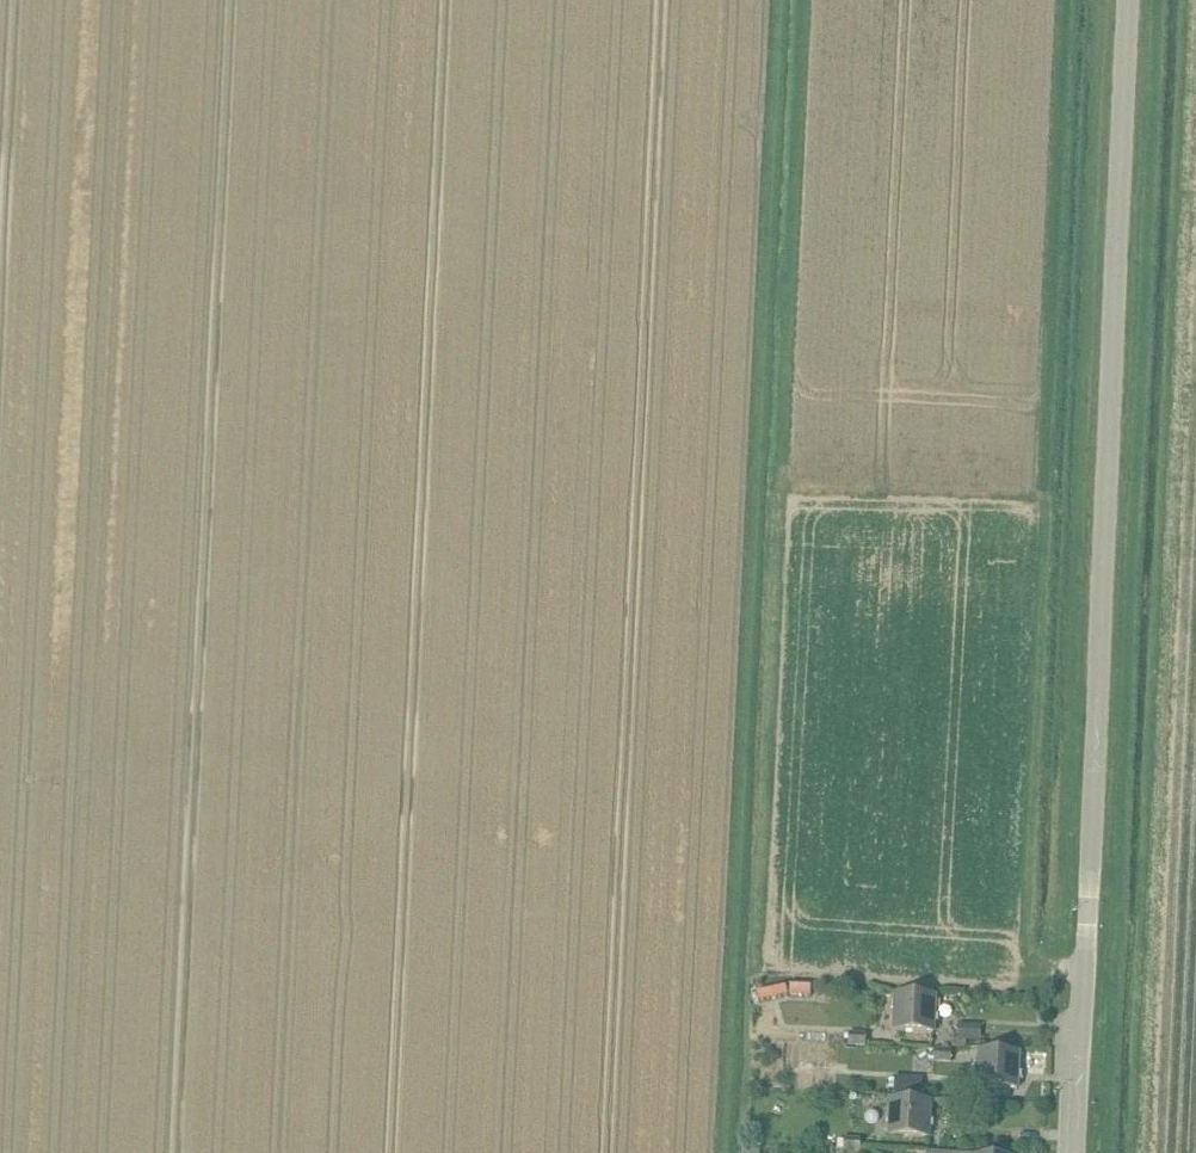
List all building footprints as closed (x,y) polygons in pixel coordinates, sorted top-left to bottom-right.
[(790,996),(812,998),(813,988),(791,986),(790,996)] [(761,1003),(789,996),(787,987),(759,994),(761,1003)] [(936,996),(895,994),(893,1032),(934,1034),(936,996)] [(982,1027),(960,1026),(959,1040),(953,1040),(952,1048),(966,1048),(966,1040),(981,1041),(982,1027)] [(847,1045),(865,1046),(865,1037),(848,1036),(847,1045)] [(936,1062),(952,1063),(953,1050),(936,1049),(936,1062)] [(1020,1053),(978,1050),(976,1088),(1018,1090),(1020,1053)] [(907,1078),(894,1078),(894,1094),(921,1095),(922,1079),(907,1078)] [(932,1101),(889,1099),(887,1137),(929,1139),(932,1101)] [(836,1141),(836,1151),(861,1152),(861,1139),(844,1138),(844,1141),(836,1141)] [(1003,1142),(992,1141),(992,1152),(1002,1152),(1003,1142)]
